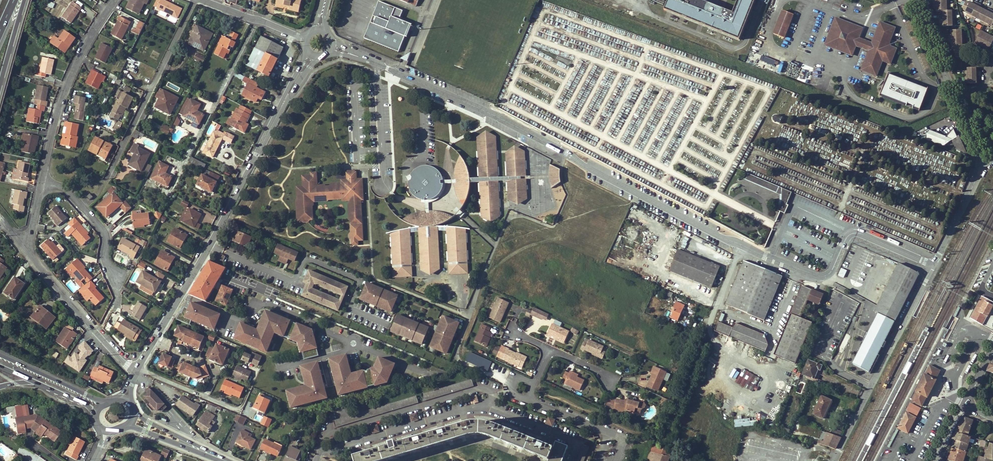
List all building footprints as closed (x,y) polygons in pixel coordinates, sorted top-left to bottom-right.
[(137,13),(143,3),(144,3),(146,5),(149,0),(132,0),(128,9),(137,13)] [(182,8),(165,0),(156,0),(151,11),(176,23),(182,8)] [(276,2),(290,6),(289,8),(298,11),(301,0),(277,0),(276,2)] [(738,42),(755,2),(751,0),(737,0),(731,15),(724,12),(722,15),(717,13),(717,12),(695,3),(694,4),(692,3),(693,0),(686,0),(685,4),(688,5),(687,6),(679,3),(674,15),(738,42)] [(936,0),(933,0),(933,8),(936,8),(936,12),(941,11),(942,15),(939,15),(940,22),(942,22),(942,26),(950,26),(952,26),(952,23),(954,23),(954,14),(952,14),(951,11),(946,11),(946,8),(948,8),(948,4),(948,0),(936,0)] [(403,10),(379,1),(365,38),(399,51),(405,36),(407,37),(413,24),(400,19),(403,10)] [(992,27),(992,11),(988,9),(987,11),(980,7),(981,5),(975,2),(974,4),(970,2),(970,3),(966,1),(962,8),(966,10),(965,12),(968,13),(967,15),(975,19),(976,17),(981,20),(980,22),(988,26),(989,24),(991,25),(991,26),(992,27)] [(81,8),(72,2),(62,17),(70,23),(81,8)] [(794,15),(783,11),(774,34),(785,38),(788,30),(786,30),(790,21),(791,22),(794,15)] [(122,40),(131,22),(120,16),(118,20),(119,21),(112,35),(122,40)] [(851,40),(857,42),(856,45),(859,47),(863,48),(865,42),(872,45),(872,43),(862,39),(859,38),(863,29),(836,18),(825,45),(852,56),(854,49),(829,39),(835,26),(853,33),(851,40)] [(139,35),(145,23),(140,21),(137,26),(138,26),(135,30),(133,29),(132,31),(139,35)] [(880,22),(872,43),(872,45),(865,42),(863,48),(869,51),(862,70),(876,75),(882,60),(891,63),(896,49),(888,46),(895,28),(880,22)] [(194,36),(191,42),(200,46),(199,47),(204,50),(213,34),(194,25),(190,34),(194,36)] [(835,26),(829,39),(854,49),(856,45),(857,42),(851,40),(853,33),(835,26)] [(960,30),(950,31),(951,35),(947,35),(948,42),(950,42),(951,46),(953,46),(954,53),(955,53),(955,56),(962,56),(962,53),(964,53),(964,50),(966,49),(966,45),(961,45),(961,42),(963,42),(962,33),(960,33),(960,30)] [(63,51),(67,45),(69,46),(74,38),(64,31),(58,40),(56,39),(52,44),(63,51)] [(992,39),(992,38),(980,31),(974,42),(978,44),(979,42),(985,45),(984,47),(988,49),(992,39)] [(254,52),(247,65),(269,76),(284,48),(262,36),(258,42),(256,41),(251,50),(254,52)] [(223,38),(215,54),(224,58),(226,53),(230,46),(232,47),(233,48),(236,42),(225,37),(224,38),(223,38)] [(102,43),(100,47),(95,58),(105,63),(112,48),(102,43)] [(197,54),(195,59),(203,62),(205,58),(197,54)] [(774,65),(775,61),(763,56),(762,60),(774,65)] [(53,60),(42,57),(39,72),(37,72),(36,76),(45,77),(45,74),(49,74),(51,67),(52,67),(53,60)] [(979,78),(979,71),(977,71),(976,67),(968,68),(968,71),(965,71),(965,80),(968,80),(968,83),(977,82),(977,78),(979,78)] [(103,75),(96,71),(92,70),(91,73),(92,74),(88,84),(97,88),(103,75)] [(928,89),(888,73),(880,94),(919,110),(928,89)] [(255,81),(245,76),(244,77),(243,80),(242,81),(248,83),(242,95),(256,102),(258,98),(258,97),(258,95),(262,97),(265,92),(252,86),(255,81)] [(48,87),(38,85),(34,104),(37,105),(45,106),(46,107),(47,102),(45,101),(48,87)] [(170,114),(178,98),(160,89),(156,97),(160,99),(156,107),(170,114)] [(113,112),(111,116),(119,120),(121,116),(126,107),(127,108),(128,108),(133,98),(128,95),(123,93),(119,100),(118,103),(117,102),(115,106),(112,111),(113,112)] [(511,94),(509,102),(513,103),(514,99),(517,99),(518,96),(511,94)] [(75,111),(76,111),(83,112),(86,98),(75,96),(74,103),(75,104),(77,104),(76,107),(75,111)] [(198,113),(196,112),(197,111),(200,104),(187,97),(179,113),(189,119),(199,124),(204,115),(199,112),(198,113)] [(38,118),(40,118),(41,111),(44,111),(45,106),(37,105),(37,110),(29,108),(26,122),(37,123),(38,118)] [(239,109),(231,126),(239,130),(243,124),(244,122),(246,123),(250,114),(247,113),(249,109),(241,105),(239,109)] [(783,116),(777,114),(776,114),(775,115),(774,116),(774,117),(774,118),(774,119),(775,120),(781,122),(783,116)] [(192,125),(196,128),(199,124),(189,119),(188,120),(193,123),(192,125)] [(122,123),(117,121),(113,129),(116,130),(117,129),(118,130),(122,123)] [(61,145),(66,145),(66,144),(74,145),(76,145),(77,137),(76,137),(78,125),(65,122),(64,127),(67,127),(66,137),(62,137),(61,145)] [(944,146),(952,140),(957,136),(952,129),(944,137),(928,131),(925,139),(957,151),(956,149),(952,149),(944,146)] [(135,130),(132,136),(136,138),(138,134),(143,137),(144,134),(135,130)] [(492,137),(493,148),(495,148),(494,135),(485,131),(476,136),(477,150),(479,150),(478,138),(492,137)] [(203,152),(212,157),(222,137),(214,132),(203,152)] [(226,132),(223,139),(231,143),(234,136),(226,132)] [(34,154),(36,146),(37,140),(38,141),(39,136),(26,133),(24,140),(22,152),(34,154)] [(957,151),(967,155),(959,135),(957,136),(952,140),(956,149),(957,151)] [(112,146),(96,137),(89,150),(97,155),(98,152),(107,156),(112,146)] [(507,153),(508,159),(505,159),(506,177),(496,177),(495,148),(493,148),(492,137),(478,138),(479,150),(477,150),(478,178),(470,179),(469,175),(468,172),(467,169),(466,165),(464,162),(462,159),(460,156),(458,159),(457,162),(455,165),(454,168),(454,171),(453,175),(453,180),(453,184),(453,185),(454,189),(455,193),(456,196),(458,200),(460,204),(462,209),(464,205),(466,202),(468,197),(469,193),(469,188),(470,183),(479,183),(480,210),(481,210),(481,216),(488,220),(492,219),(498,215),(498,209),(497,182),(507,181),(507,192),(525,191),(523,159),(521,159),(521,152),(507,153)] [(952,149),(956,149),(952,140),(944,146),(952,149)] [(135,154),(130,163),(138,167),(137,169),(141,171),(150,154),(138,148),(140,146),(135,144),(131,152),(135,154)] [(521,152),(521,159),(523,159),(523,151),(514,146),(505,152),(505,159),(508,159),(507,153),(521,152)] [(197,160),(195,165),(203,169),(205,164),(197,160)] [(19,162),(18,169),(15,179),(28,182),(29,178),(27,178),(29,164),(19,162)] [(169,166),(160,162),(151,178),(168,186),(172,177),(167,174),(166,175),(165,174),(166,173),(169,166)] [(560,170),(550,164),(549,167),(548,169),(548,171),(548,173),(548,176),(548,179),(549,182),(550,185),(551,188),(560,182),(560,179),(559,176),(559,173),(560,170)] [(420,200),(423,201),(424,201),(427,201),(429,201),(431,200),(433,199),(435,198),(437,196),(439,195),(440,193),(441,191),(442,188),(443,186),(443,183),(443,181),(442,179),(442,177),(441,175),(439,173),(438,171),(436,169),(434,168),(433,167),(430,166),(428,166),(426,165),(423,166),(421,166),(419,167),(417,168),(415,169),(413,171),(411,172),(410,174),(409,176),(408,179),(408,180),(408,183),(408,185),(408,187),(409,189),(410,192),(411,194),(412,195),(414,197),(416,198),(418,200),(420,200)] [(219,177),(211,172),(209,177),(202,174),(201,178),(194,175),(195,182),(198,183),(197,185),(212,192),(219,177)] [(779,187),(749,174),(748,176),(778,189),(779,187)] [(304,188),(298,188),(299,200),(297,201),(298,221),(299,221),(299,223),(303,223),(304,223),(305,224),(306,224),(307,224),(308,223),(309,223),(310,222),(310,221),(308,219),(309,217),(309,212),(310,210),(310,203),(314,203),(316,202),(320,201),(322,203),(329,202),(330,201),(341,201),(348,201),(348,203),(348,206),(347,207),(347,211),(348,212),(349,217),(347,218),(347,222),(349,223),(349,227),(359,227),(360,227),(360,203),(362,203),(362,187),(360,186),(357,189),(355,188),(355,186),(356,184),(356,177),(353,177),(353,176),(352,176),(351,176),(350,176),(349,177),(349,178),(346,178),(346,183),(348,185),(348,186),(341,187),(341,185),(331,186),(329,188),(325,188),(325,187),(321,187),(319,189),(317,187),(317,182),(316,182),(316,183),(315,183),(315,184),(312,185),(312,182),(313,181),(313,177),(311,177),(304,177),(304,188)] [(779,187),(778,189),(748,176),(746,180),(783,196),(785,189),(779,187)] [(446,184),(453,184),(453,180),(446,180),(445,177),(442,177),(442,179),(443,181),(443,183),(443,186),(442,188),(441,191),(440,193),(439,195),(437,196),(435,198),(433,199),(431,200),(429,201),(427,201),(424,201),(423,201),(421,203),(425,203),(425,211),(428,211),(429,211),(429,203),(430,203),(432,202),(435,201),(438,199),(439,198),(441,196),(443,193),(444,191),(445,188),(446,186),(446,184)] [(792,192),(785,189),(783,196),(783,197),(781,201),(780,206),(778,210),(780,212),(785,214),(789,205),(787,204),(792,192)] [(25,192),(15,190),(12,204),(14,205),(13,209),(16,209),(16,212),(23,213),(24,207),(23,206),(24,199),(25,192)] [(526,199),(525,191),(507,192),(508,200),(517,205),(526,199)] [(97,207),(106,217),(119,205),(120,206),(123,203),(114,193),(97,207)] [(107,218),(120,206),(119,205),(106,217),(107,218)] [(53,218),(56,222),(55,223),(58,226),(67,218),(56,206),(48,213),(53,218)] [(190,209),(183,221),(194,227),(197,222),(196,222),(198,218),(199,219),(201,215),(190,209)] [(481,210),(480,210),(481,218),(490,222),(499,217),(498,209),(498,215),(492,219),(488,220),(481,216),(481,210)] [(420,259),(437,258),(436,231),(446,231),(448,262),(456,262),(456,264),(455,264),(454,264),(452,265),(451,265),(450,266),(449,267),(449,268),(449,270),(450,271),(451,272),(451,273),(453,273),(463,273),(464,273),(465,272),(465,271),(466,269),(466,267),(465,266),(465,265),(463,265),(462,264),(460,264),(458,264),(458,262),(466,262),(464,229),(453,227),(446,227),(438,227),(441,225),(443,224),(446,223),(449,221),(452,220),(454,218),(450,216),(447,215),(444,214),(440,213),(436,212),(432,211),(429,211),(428,211),(425,211),(423,211),(419,212),(417,213),(413,214),(410,215),(407,216),(404,218),(401,220),(407,223),(411,225),(414,226),(419,228),(415,228),(409,229),(403,229),(397,231),(391,233),(392,265),(400,265),(400,267),(396,267),(395,267),(394,268),(393,269),(393,271),(392,272),(393,273),(393,274),(394,275),(395,276),(396,276),(405,276),(407,275),(408,273),(408,272),(408,271),(408,270),(407,268),(406,268),(405,267),(403,267),(403,265),(410,264),(408,233),(418,232),(420,259)] [(149,213),(142,214),(133,215),(134,226),(144,225),(150,224),(149,213)] [(68,237),(72,234),(83,246),(91,238),(88,235),(83,230),(84,229),(78,222),(65,233),(68,237)] [(175,228),(168,241),(180,248),(184,241),(183,240),(186,235),(175,228)] [(252,238),(234,230),(230,239),(248,247),(252,238)] [(145,247),(147,242),(136,237),(134,242),(145,247)] [(41,246),(49,255),(50,254),(54,259),(62,253),(52,241),(51,242),(49,239),(41,246)] [(134,258),(140,247),(123,239),(118,248),(131,255),(130,256),(134,258)] [(298,254),(278,246),(275,254),(280,256),(280,255),(282,255),(281,256),(279,262),(286,265),(289,259),(289,258),(290,259),(290,260),(295,262),(298,254)] [(720,267),(678,250),(670,271),(711,288),(720,267)] [(162,251),(155,264),(167,271),(171,263),(173,257),(162,251)] [(438,268),(437,258),(420,259),(421,269),(429,274),(438,268)] [(70,274),(72,272),(82,282),(90,275),(84,269),(80,264),(81,263),(78,259),(66,269),(70,274)] [(140,261),(137,266),(143,270),(146,265),(140,261)] [(237,268),(243,271),(247,263),(240,261),(237,268)] [(764,321),(782,277),(743,261),(725,305),(764,321)] [(878,314),(852,364),(870,373),(879,356),(877,355),(919,274),(898,263),(874,312),(878,314)] [(838,276),(844,278),(847,270),(841,268),(838,276)] [(306,283),(301,295),(338,310),(348,285),(308,269),(302,282),(306,283)] [(154,278),(143,271),(137,282),(142,285),(140,288),(157,297),(164,285),(160,283),(161,282),(165,275),(158,271),(154,278)] [(14,277),(3,293),(13,300),(20,290),(19,289),(23,283),(14,277)] [(95,288),(96,287),(91,281),(79,291),(83,295),(85,293),(96,306),(104,298),(95,288)] [(395,296),(365,283),(358,299),(364,302),(365,301),(367,302),(366,303),(388,312),(395,296)] [(222,286),(218,295),(219,296),(217,301),(226,305),(232,290),(222,286)] [(823,295),(802,286),(774,355),(795,364),(812,323),(800,318),(808,300),(819,304),(823,295)] [(505,309),(502,308),(505,301),(498,298),(489,318),(500,323),(503,316),(502,315),(505,309)] [(980,309),(988,313),(992,304),(985,299),(980,309)] [(192,326),(194,321),(214,329),(220,313),(190,301),(189,303),(187,302),(185,307),(184,306),(181,313),(180,312),(176,319),(192,326)] [(131,311),(129,314),(140,320),(147,307),(138,302),(133,312),(131,311)] [(685,306),(676,302),(672,310),(674,311),(673,313),(671,318),(678,321),(685,306)] [(973,321),(973,320),(978,311),(972,307),(966,319),(972,322),(973,321)] [(45,312),(44,312),(38,308),(31,317),(46,329),(54,319),(45,312)] [(296,323),(290,321),(291,319),(264,308),(256,328),(240,321),(232,338),(266,352),(274,332),(284,336),(285,334),(290,336),(289,339),(297,342),(299,352),(301,352),(304,359),(318,355),(316,348),(317,348),(312,329),(296,322),(296,323)] [(542,318),(542,317),(544,313),(533,308),(532,312),(531,313),(542,318)] [(401,318),(395,316),(389,332),(419,345),(426,329),(404,319),(403,321),(401,320),(401,318)] [(457,324),(441,317),(438,323),(439,324),(438,326),(437,325),(428,347),(444,354),(457,324)] [(123,323),(118,320),(114,327),(119,330),(123,323)] [(125,320),(123,323),(119,330),(126,334),(133,338),(139,329),(125,320)] [(735,323),(733,329),(718,322),(715,331),(763,351),(762,353),(764,354),(768,345),(765,339),(763,338),(764,335),(735,323)] [(547,335),(551,337),(551,336),(565,342),(569,331),(552,323),(547,335)] [(490,328),(483,325),(475,341),(486,347),(490,339),(489,338),(486,337),(489,332),(490,328)] [(205,347),(208,338),(185,328),(182,329),(178,327),(175,335),(176,337),(180,338),(177,345),(181,346),(183,341),(188,344),(188,345),(188,347),(188,348),(192,349),(193,348),(195,347),(200,349),(202,345),(205,347)] [(65,328),(56,342),(66,349),(70,344),(69,343),(72,339),(73,339),(76,334),(72,331),(71,332),(65,328)] [(603,346),(589,340),(587,344),(584,342),(581,349),(584,351),(585,350),(592,353),(599,356),(601,351),(603,346)] [(837,350),(842,352),(846,343),(841,341),(837,350)] [(74,355),(67,365),(79,373),(87,362),(84,360),(86,358),(88,357),(89,357),(91,355),(91,354),(93,352),(86,344),(85,344),(83,344),(79,348),(79,350),(82,353),(79,357),(76,355),(74,355)] [(229,350),(217,345),(215,349),(211,358),(210,359),(222,364),(229,350)] [(497,357),(501,358),(519,366),(523,357),(517,354),(509,351),(510,349),(506,347),(502,346),(497,357)] [(211,358),(215,349),(210,347),(206,356),(211,358)] [(599,356),(592,353),(592,355),(602,359),(605,352),(601,351),(599,356)] [(262,356),(253,352),(252,356),(245,353),(242,360),(249,363),(249,362),(258,366),(262,356)] [(491,363),(469,352),(466,360),(488,370),(491,363)] [(368,387),(367,386),(374,384),(374,385),(387,381),(395,363),(378,356),(374,366),(370,367),(370,368),(363,370),(363,369),(351,372),(346,353),(328,357),(337,395),(368,387)] [(523,357),(519,366),(523,368),(527,357),(518,353),(517,354),(523,357)] [(162,356),(159,363),(163,365),(164,367),(171,370),(174,361),(171,360),(170,358),(164,355),(162,356)] [(317,360),(299,365),(305,384),(285,390),(290,408),(327,397),(317,360)] [(818,364),(809,360),(803,374),(812,378),(818,364)] [(210,377),(207,368),(200,371),(186,364),(183,365),(180,364),(176,372),(183,375),(185,374),(189,376),(190,378),(194,380),(202,377),(203,379),(210,377)] [(729,377),(751,389),(758,376),(736,364),(729,377)] [(814,379),(817,373),(818,370),(820,370),(822,366),(818,364),(812,378),(814,379)] [(237,365),(233,374),(236,376),(242,378),(247,381),(251,372),(237,365)] [(911,401),(921,406),(926,397),(927,397),(936,380),(935,380),(940,371),(930,365),(925,375),(924,374),(915,392),(916,392),(911,401)] [(91,375),(94,376),(104,380),(109,383),(113,372),(99,366),(98,369),(94,367),(91,375)] [(656,368),(652,375),(647,385),(658,390),(666,372),(656,368)] [(573,376),(568,373),(569,371),(566,369),(565,372),(562,378),(560,382),(576,389),(580,379),(573,376)] [(244,388),(225,380),(221,389),(225,391),(232,394),(240,397),(244,388)] [(149,387),(145,391),(147,393),(144,396),(150,403),(148,405),(152,410),(157,410),(158,411),(161,408),(163,410),(167,407),(149,387)] [(580,401),(555,391),(552,396),(556,397),(578,406),(580,401)] [(469,397),(471,404),(479,402),(476,395),(469,397)] [(195,404),(183,396),(177,404),(193,415),(199,407),(195,404)] [(254,407),(258,409),(259,408),(266,411),(270,401),(259,396),(254,407)] [(822,396),(816,410),(825,414),(832,401),(822,396)] [(668,408),(671,401),(664,398),(661,405),(668,408)] [(623,401),(617,399),(616,401),(614,409),(614,410),(625,413),(626,410),(633,412),(635,408),(641,409),(644,408),(645,406),(642,401),(639,403),(627,400),(625,401),(623,401)] [(217,407),(209,404),(207,410),(215,413),(217,407)] [(212,420),(208,417),(210,413),(206,410),(197,424),(209,433),(213,426),(212,426),(215,422),(212,420)] [(823,420),(825,414),(816,410),(813,415),(823,420)] [(416,412),(409,415),(411,422),(419,419),(416,412)] [(907,413),(900,425),(899,426),(909,431),(916,417),(907,413)] [(234,420),(239,423),(243,416),(240,415),(237,414),(234,420)] [(55,441),(61,432),(38,416),(36,419),(35,419),(29,419),(29,417),(15,418),(17,433),(26,433),(26,428),(30,427),(37,432),(36,433),(41,436),(43,433),(55,441)] [(260,424),(268,427),(271,420),(263,417),(260,424)] [(553,427),(555,419),(547,417),(545,425),(553,427)] [(750,418),(734,420),(735,428),(758,425),(757,420),(750,421),(750,418)] [(961,422),(956,432),(968,436),(969,433),(973,420),(966,418),(965,418),(963,419),(962,420),(961,422)] [(554,448),(546,444),(546,443),(544,442),(543,443),(540,442),(522,435),(522,434),(520,433),(519,434),(516,433),(499,426),(499,425),(497,424),(496,424),(493,423),(489,422),(483,421),(479,421),(476,421),(472,422),(468,422),(468,421),(465,422),(466,424),(463,424),(445,430),(444,429),(442,429),(442,430),(439,431),(420,437),(420,435),(418,436),(418,438),(414,439),(396,444),(395,442),(390,443),(390,446),(372,451),(371,450),(369,451),(369,452),(366,453),(355,456),(356,460),(385,460),(468,436),(472,436),(479,435),(482,435),(485,436),(489,437),(492,438),(549,460),(554,448)] [(372,434),(380,431),(377,424),(369,427),(372,434)] [(799,431),(809,435),(811,428),(801,425),(799,431)] [(252,434),(243,430),(237,442),(251,449),(255,440),(251,437),(252,434)] [(838,437),(840,438),(842,432),(834,430),(832,435),(838,437)] [(970,437),(968,436),(956,432),(952,439),(954,440),(968,444),(970,437)] [(819,441),(818,444),(835,450),(839,442),(837,442),(838,437),(832,435),(827,433),(823,443),(819,441)] [(71,445),(66,455),(76,460),(78,456),(77,456),(81,448),(79,448),(83,441),(74,437),(71,445)] [(282,447),(265,439),(261,448),(278,456),(282,447)] [(968,444),(954,440),(952,447),(953,447),(965,452),(968,444)] [(549,460),(548,460),(563,460),(569,447),(556,442),(554,448),(549,460)] [(590,447),(583,444),(576,460),(584,460),(590,447)] [(671,452),(672,451),(653,446),(647,460),(668,460),(671,452)] [(291,447),(284,460),(300,460),(304,453),(301,452),(301,451),(291,447)] [(951,453),(950,453),(948,459),(952,460),(963,460),(966,452),(965,452),(953,447),(951,453)] [(170,451),(164,448),(161,455),(167,458),(170,451)] [(143,457),(145,458),(144,460),(159,460),(162,456),(146,449),(143,457)] [(986,453),(985,456),(984,458),(991,460),(992,460),(992,452),(987,450),(985,449),(984,452),(986,453)]
